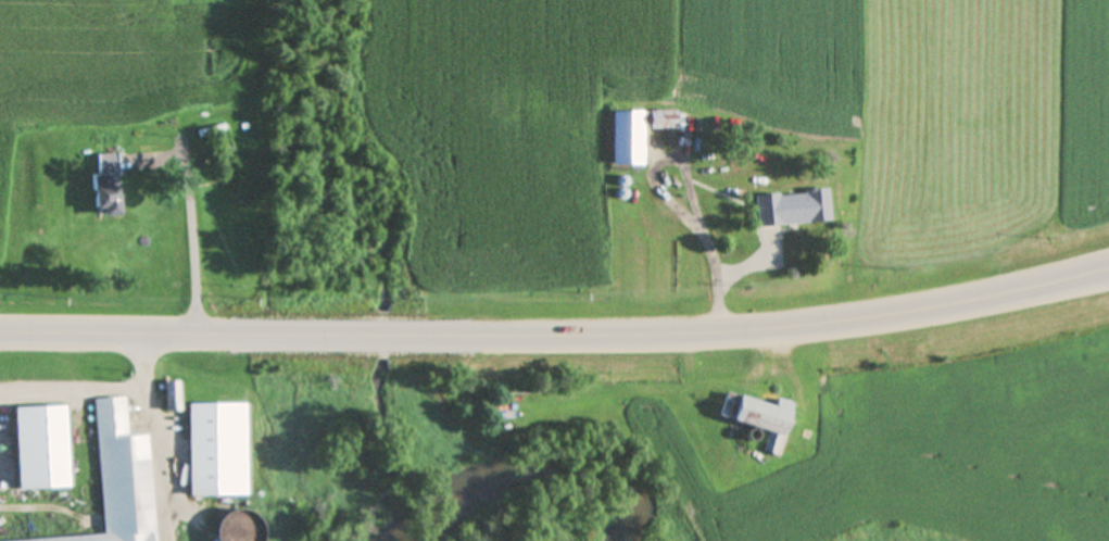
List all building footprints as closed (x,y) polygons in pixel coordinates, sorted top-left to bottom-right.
[(675,130),(675,111),(647,111),(647,130),(675,130)] [(614,172),(629,172),(629,123),(614,123),(614,172)] [(119,217),(117,153),(97,154),(98,174),(92,174),(94,218),(119,217)] [(829,222),(827,191),(755,195),(757,226),(829,222)] [(793,403),(777,399),(774,407),(725,393),(718,417),(774,434),(769,453),(777,456),(793,403)] [(150,455),(127,456),(123,398),(97,399),(101,449),(82,450),(85,488),(101,487),(104,536),(33,540),(156,540),(150,455)] [(248,496),(248,404),(190,404),(191,497),(248,496)] [(255,513),(219,513),(219,540),(255,540),(255,513)]
